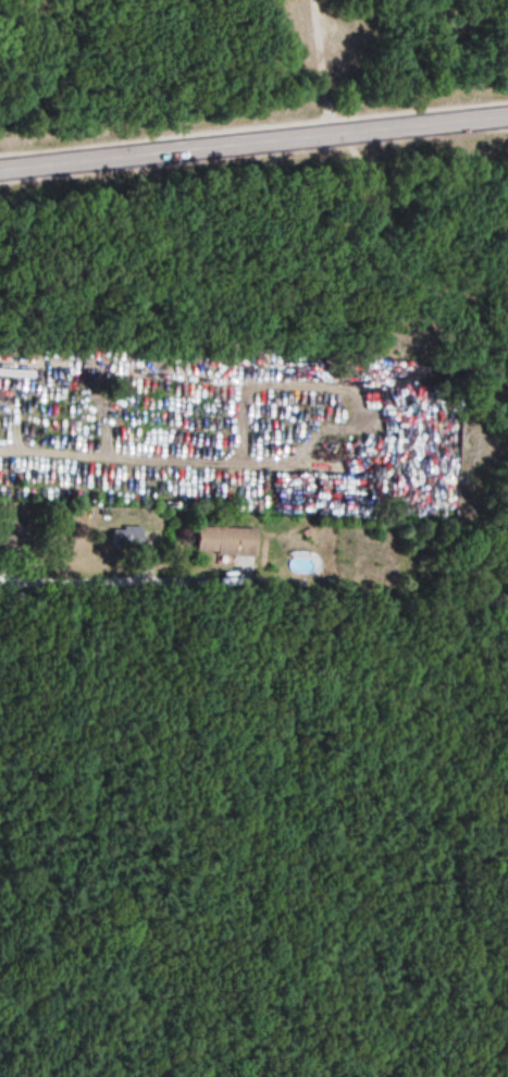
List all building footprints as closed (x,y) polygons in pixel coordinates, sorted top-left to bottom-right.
[(198,527),(196,554),(257,558),(259,530),(198,527)] [(140,530),(108,530),(108,548),(140,548),(140,530)]
